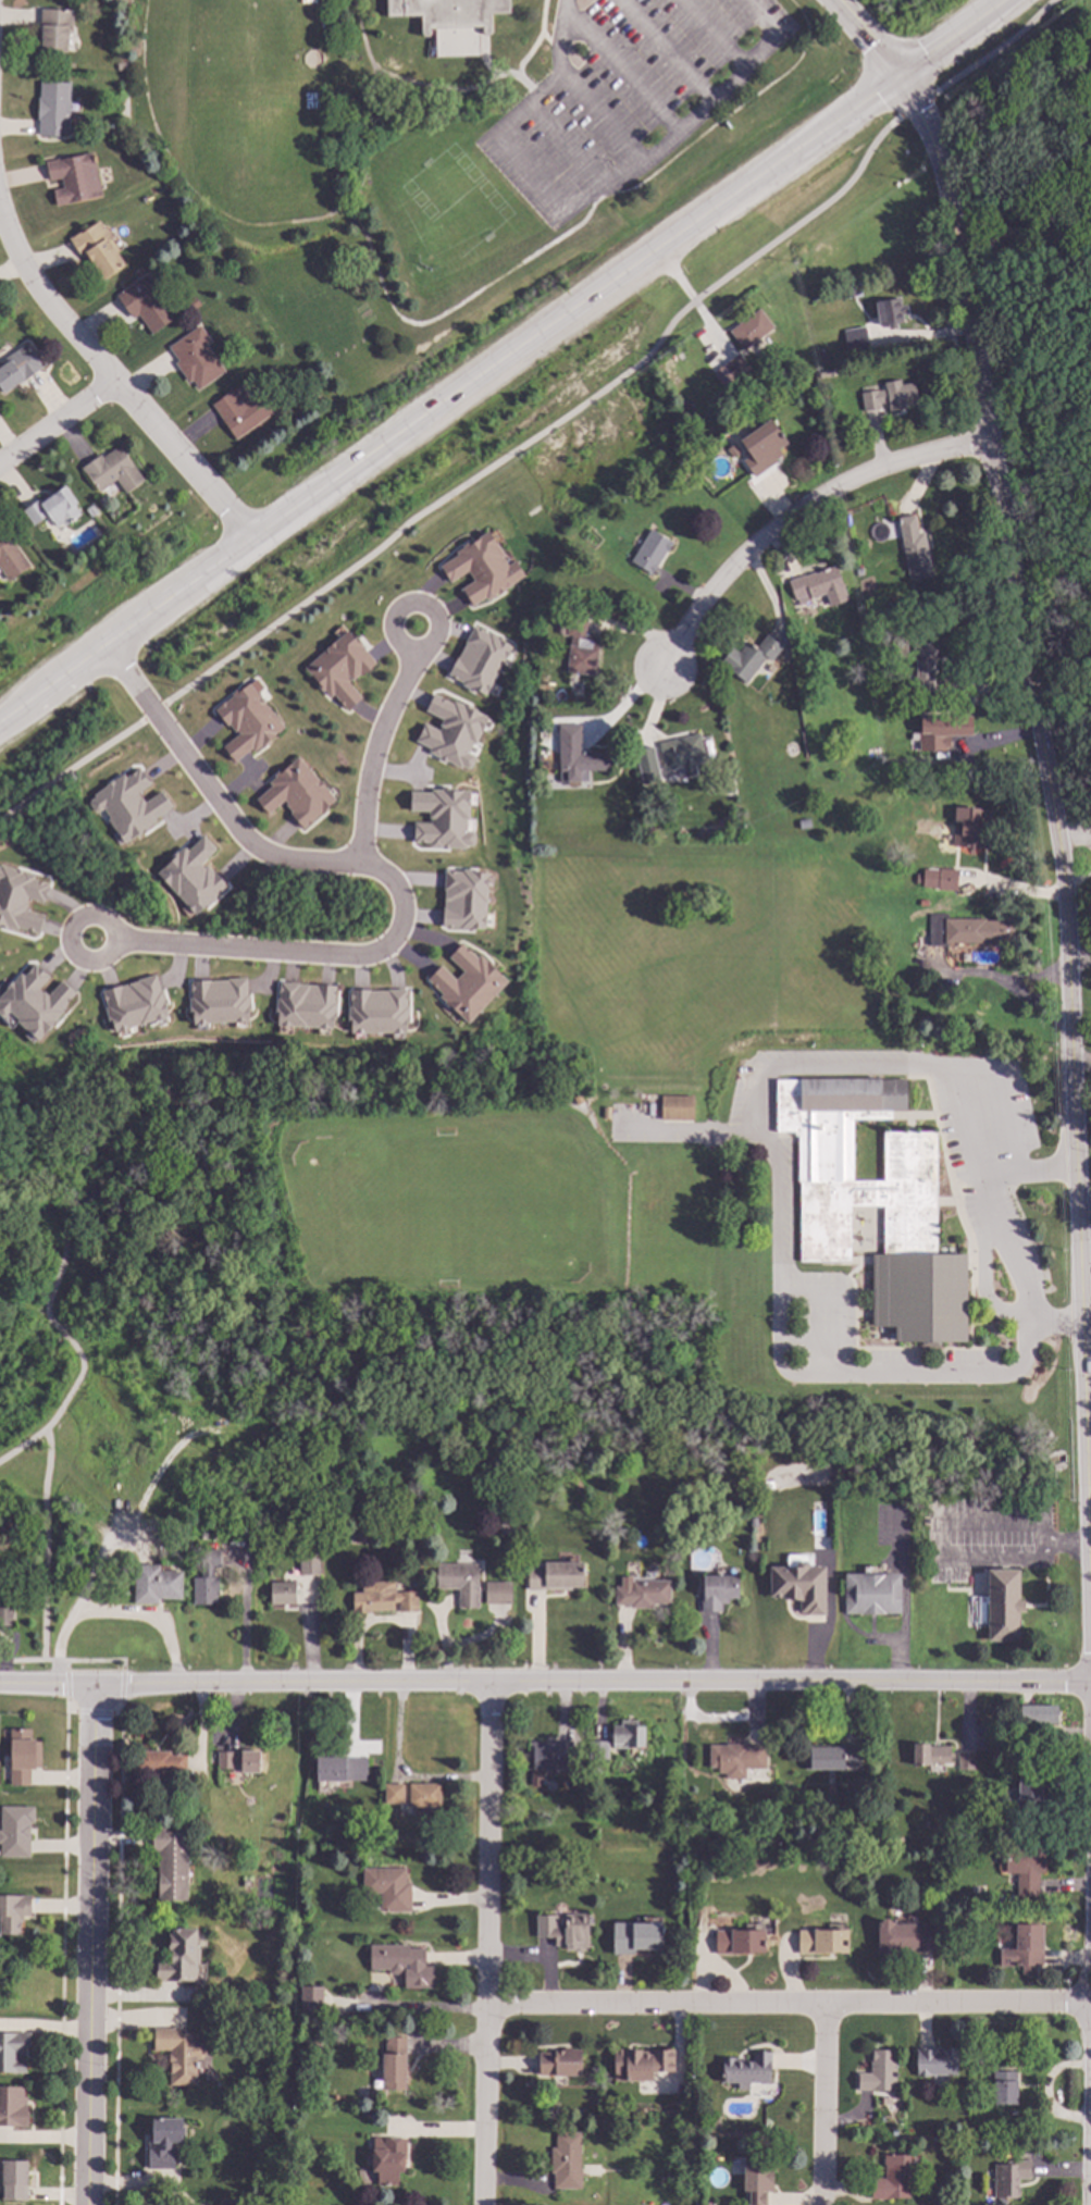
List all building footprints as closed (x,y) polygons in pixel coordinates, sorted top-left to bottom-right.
[(389,17),(388,0),(508,0),(509,13),(489,14),(491,34),(478,35),(479,55),(435,59),(433,29),(429,29),(430,37),(422,37),(421,16),(389,17)] [(73,11),(72,34),(69,34),(67,53),(39,52),(40,10),(73,11)] [(71,84),(69,134),(58,134),(58,138),(39,137),(39,121),(37,121),(38,100),(39,100),(40,83),(71,84)] [(101,197),(72,203),(72,205),(57,208),(53,191),(63,189),(61,179),(49,183),(46,163),(92,153),(101,197)] [(119,250),(115,253),(124,267),(100,284),(83,258),(82,259),(69,239),(72,237),(73,238),(89,227),(89,228),(99,222),(119,250)] [(177,318),(151,336),(138,317),(133,320),(116,297),(147,275),(177,318)] [(856,289),(859,294),(858,296),(854,296),(854,299),(848,299),(848,297),(846,297),(845,286),(856,286),(856,289)] [(901,308),(906,307),(907,315),(903,315),(904,324),(896,325),(897,330),(888,331),(887,327),(878,329),(875,304),(900,299),(901,308)] [(773,330),(759,339),(764,346),(747,358),(728,332),(759,309),(773,330)] [(212,344),(207,347),(225,372),(199,392),(193,382),(189,384),(175,364),(178,362),(169,348),(199,326),(212,344)] [(869,355),(847,358),(843,331),(865,326),(869,355)] [(3,395),(0,390),(0,369),(8,363),(4,360),(25,345),(39,364),(44,362),(46,367),(16,387),(15,386),(3,395)] [(830,363),(819,364),(818,354),(829,352),(830,363)] [(749,370),(735,380),(724,366),(739,355),(749,370)] [(833,379),(819,381),(818,373),(832,371),(833,379)] [(901,385),(915,383),(918,406),(905,408),(905,410),(889,412),(888,405),(880,406),(881,410),(864,412),(860,394),(884,391),(883,383),(900,380),(901,385)] [(250,400),(259,394),(273,414),(236,442),(222,421),(223,420),(212,407),(240,386),(250,400)] [(312,392),(306,396),(302,392),(309,387),(312,392)] [(692,408),(683,413),(678,407),(686,400),(692,408)] [(788,445),(778,451),(782,457),(776,461),(777,463),(754,479),(743,461),(749,457),(740,441),(749,435),(746,431),(758,423),(760,425),(771,419),(788,445)] [(739,453),(731,458),(726,450),(733,445),(739,453)] [(144,482),(125,495),(115,482),(98,494),(80,470),(100,456),(102,458),(119,447),(144,482)] [(77,504),(74,506),(80,517),(64,528),(62,524),(55,529),(48,517),(33,527),(23,511),(39,500),(39,501),(53,493),(54,494),(65,486),(77,504)] [(96,513),(90,518),(85,510),(90,506),(96,513)] [(918,534),(923,533),(932,578),(908,582),(897,519),(915,516),(918,534)] [(8,583),(0,572),(0,530),(2,529),(14,547),(15,546),(30,568),(8,583)] [(672,544),(667,553),(668,554),(659,568),(657,567),(652,575),(630,562),(650,531),(672,544)] [(524,577),(514,561),(507,565),(488,533),(437,563),(448,583),(467,572),(473,581),(459,589),(471,609),(524,577)] [(850,600),(829,609),(823,596),(797,606),(788,582),(814,572),(815,574),(836,566),(850,600)] [(585,621),(584,636),(598,639),(597,649),(598,649),(595,677),(567,673),(570,637),(565,636),(567,619),(585,621)] [(447,680),(487,698),(510,644),(470,627),(447,680)] [(355,640),(357,637),(362,644),(360,645),(375,664),(372,667),(373,669),(362,678),(360,676),(352,681),(351,680),(348,682),(361,698),(348,708),(349,710),(347,711),(333,695),(330,698),(303,668),(327,648),(326,647),(333,641),(334,642),(347,631),(355,640)] [(783,648),(771,664),(766,659),(746,684),(719,664),(732,647),(739,653),(747,642),(755,648),(767,634),(783,648)] [(907,659),(895,659),(895,643),(907,643),(907,659)] [(935,657),(937,657),(937,674),(943,674),(943,676),(960,676),(960,695),(941,696),(941,694),(915,694),(915,664),(912,664),(912,644),(935,644),(935,657)] [(284,729),(268,742),(269,744),(262,750),(260,747),(253,753),(250,751),(234,764),(222,748),(238,735),(236,732),(235,733),(228,726),(226,727),(214,711),(224,702),(225,704),(233,697),(231,695),(238,690),(239,691),(248,684),(284,729)] [(908,701),(900,701),(900,690),(907,690),(908,701)] [(486,714),(461,704),(461,706),(432,694),(424,712),(441,719),(437,729),(422,723),(414,743),(428,749),(426,754),(469,772),(475,757),(470,755),(486,714)] [(971,737),(971,716),(919,716),(919,752),(950,751),(950,737),(971,737)] [(581,744),(580,744),(580,756),(611,756),(611,771),(587,772),(587,783),(559,783),(558,727),(581,726),(581,744)] [(706,764),(665,772),(658,744),(699,734),(706,764)] [(318,782),(320,781),(335,801),(326,807),(328,810),(322,816),(321,814),(312,821),(312,822),(301,830),(289,815),(292,814),(285,806),(287,805),(284,802),(266,816),(255,801),(271,788),(268,784),(275,779),(273,777),(281,771),(298,757),(318,782)] [(120,842),(172,812),(161,792),(142,802),(137,793),(149,786),(139,768),(84,798),(94,815),(102,810),(120,842)] [(734,785),(723,789),(721,778),(731,776),(734,785)] [(468,788),(431,788),(431,792),(409,792),(409,812),(428,812),(428,823),(413,823),(412,844),(428,844),(428,848),(474,849),(474,832),(468,832),(468,788)] [(991,810),(990,850),(952,847),(954,808),(991,810)] [(196,916),(226,887),(202,862),(215,850),(200,833),(156,875),(196,916)] [(43,915),(24,910),(27,900),(42,903),(47,884),(32,880),(33,875),(0,866),(0,926),(38,935),(43,915)] [(926,866),(926,870),(938,870),(938,869),(957,870),(956,892),(937,891),(937,890),(921,889),(921,885),(915,885),(916,876),(922,876),(922,874),(917,874),(917,866),(926,866)] [(487,874),(477,873),(477,871),(444,870),(442,929),(485,931),(487,874)] [(946,920),(984,920),(984,921),(1012,921),(1012,942),(985,943),(985,944),(947,945),(947,947),(928,947),(928,915),(946,914),(946,920)] [(478,959),(481,956),(510,983),(469,1026),(439,999),(443,995),(427,981),(442,967),(457,981),(464,973),(449,958),(462,945),(478,959)] [(76,995),(59,981),(47,996),(39,989),(49,977),(33,964),(24,975),(20,972),(0,997),(0,1019),(12,1028),(16,1023),(39,1041),(76,995)] [(112,1032),(168,1018),(157,976),(101,990),(112,1032)] [(190,1024),(249,1023),(248,979),(189,980),(190,1024)] [(280,1026),(333,1030),(336,986),(277,982),(275,1016),(281,1017),(280,1026)] [(349,1034),(408,1033),(407,989),(349,990),(349,1034)] [(906,1111),(891,1111),(891,1120),(853,1120),(853,1181),(884,1181),(884,1134),(933,1134),(933,1254),(965,1254),(965,1343),(894,1343),(894,1327),(871,1328),(871,1255),(883,1255),(883,1207),(851,1207),(851,1263),(797,1263),(797,1134),(774,1134),(774,1080),(906,1080),(906,1111)] [(583,1103),(574,1105),(572,1098),(581,1095),(583,1103)] [(693,1122),(659,1122),(660,1097),(693,1097),(693,1122)] [(514,1535),(499,1535),(499,1523),(514,1523),(514,1535)] [(365,1543),(355,1543),(355,1532),(365,1532),(365,1543)] [(677,1552),(667,1552),(667,1537),(677,1537),(677,1552)] [(220,1570),(213,1570),(213,1578),(219,1578),(219,1597),(216,1597),(216,1606),(194,1606),(194,1580),(201,1580),(201,1551),(220,1551),(220,1570)] [(319,1576),(299,1576),(299,1556),(319,1556),(319,1576)] [(805,1562),(808,1564),(808,1568),(825,1568),(825,1616),(805,1616),(805,1613),(798,1613),(798,1599),(768,1598),(769,1568),(786,1568),(798,1561),(805,1562)] [(582,1588),(571,1587),(571,1590),(526,1590),(528,1568),(542,1568),(542,1563),(582,1564),(582,1588)] [(479,1610),(458,1610),(458,1590),(436,1590),(436,1565),(479,1565),(479,1610)] [(160,1566),(160,1572),(182,1573),(182,1601),(158,1600),(158,1606),(134,1605),(135,1566),(160,1566)] [(1018,1600),(1024,1600),(1024,1612),(1018,1612),(1018,1640),(987,1640),(987,1570),(1018,1570),(1018,1600)] [(900,1613),(845,1613),(845,1575),(900,1574),(900,1613)] [(739,1600),(728,1600),(728,1606),(721,1606),(721,1613),(701,1613),(701,1595),(703,1595),(703,1577),(739,1577),(739,1600)] [(396,1594),(398,1594),(398,1591),(417,1591),(418,1612),(398,1613),(398,1605),(394,1605),(394,1612),(370,1612),(370,1614),(352,1614),(352,1594),(362,1594),(362,1583),(395,1582),(396,1594)] [(510,1605),(484,1605),(484,1582),(510,1583),(510,1605)] [(670,1606),(653,1606),(653,1610),(630,1610),(630,1607),(615,1607),(615,1588),(630,1588),(630,1582),(670,1582),(670,1606)] [(296,1606),(271,1606),(270,1583),(295,1583),(296,1606)] [(12,1626),(0,1626),(0,1608),(13,1609),(12,1626)] [(1057,1725),(1020,1724),(1020,1706),(1030,1706),(1057,1707),(1057,1725)] [(637,1722),(637,1727),(645,1727),(644,1748),(629,1748),(629,1750),(612,1749),(613,1726),(620,1726),(620,1721),(637,1722)] [(29,1739),(37,1739),(38,1770),(29,1770),(29,1786),(9,1786),(8,1730),(29,1730),(29,1739)] [(608,1743),(607,1761),(588,1760),(590,1742),(608,1743)] [(571,1773),(559,1773),(559,1775),(549,1775),(549,1769),(533,1769),(533,1772),(529,1772),(529,1743),(571,1744),(571,1773)] [(748,1747),(766,1747),(765,1770),(708,1769),(709,1746),(726,1746),(726,1745),(748,1745),(748,1747)] [(929,1745),(929,1747),(950,1748),(950,1764),(929,1764),(929,1768),(913,1767),(913,1745),(929,1745)] [(859,1768),(845,1768),(845,1771),(804,1771),(804,1747),(859,1747),(859,1768)] [(259,1774),(240,1774),(240,1767),(234,1767),(234,1770),(216,1770),(218,1752),(234,1752),(234,1754),(240,1755),(240,1751),(259,1752),(259,1774)] [(170,1754),(170,1756),(186,1756),(186,1774),(134,1772),(135,1752),(170,1754)] [(975,1771),(957,1771),(957,1754),(975,1754),(975,1771)] [(367,1760),(367,1782),(350,1782),(350,1789),(335,1789),(335,1783),(317,1783),(317,1759),(367,1760)] [(1042,1797),(1046,1797),(1045,1817),(1016,1817),(1016,1800),(1018,1800),(1018,1779),(1042,1779),(1042,1797)] [(404,1805),(384,1805),(384,1785),(400,1785),(404,1785),(404,1805)] [(441,1808),(433,1808),(433,1816),(417,1816),(417,1808),(409,1808),(409,1785),(441,1785),(441,1808)] [(28,1857),(0,1857),(0,1844),(0,1807),(34,1807),(34,1823),(29,1823),(28,1857)] [(187,1811),(186,1820),(177,1819),(177,1811),(187,1811)] [(965,1819),(959,1830),(951,1825),(957,1814),(965,1819)] [(187,1901),(157,1900),(158,1851),(151,1851),(151,1828),(188,1829),(187,1901)] [(1044,1875),(1038,1875),(1038,1898),(1016,1898),(1016,1876),(1018,1876),(1018,1874),(1005,1874),(1005,1848),(1044,1848),(1044,1875)] [(406,1883),(411,1883),(411,1913),(380,1913),(380,1895),(362,1895),(362,1869),(406,1869),(406,1883)] [(20,1935),(0,1935),(0,1895),(30,1895),(30,1916),(23,1916),(23,1921),(20,1921),(20,1935)] [(587,1938),(567,1938),(567,1945),(555,1946),(555,1937),(536,1938),(535,1917),(557,1917),(557,1930),(566,1929),(566,1916),(587,1915),(587,1938)] [(895,1924),(895,1925),(904,1925),(904,1922),(921,1922),(921,1925),(934,1924),(934,1955),(914,1955),(914,1954),(878,1955),(877,1924),(885,1920),(895,1924)] [(661,1952),(634,1950),(634,1956),(612,1956),(612,1924),(662,1924),(661,1952)] [(1041,1945),(1043,1945),(1042,1968),(1034,1967),(1033,1975),(1021,1975),(1021,1967),(1013,1967),(1013,1968),(999,1968),(1000,1949),(1011,1950),(1011,1945),(1015,1945),(1015,1925),(1041,1927),(1041,1945)] [(196,1948),(196,1983),(154,1983),(154,1961),(169,1961),(170,1929),(196,1930),(196,1948)] [(847,1954),(833,1954),(833,1956),(798,1956),(798,1931),(813,1931),(813,1930),(847,1931),(847,1954)] [(765,1954),(751,1953),(751,1956),(716,1956),(716,1931),(730,1931),(765,1931),(765,1954)] [(408,1949),(425,1949),(425,1967),(434,1967),(434,1990),(404,1990),(404,1971),(369,1971),(369,1946),(408,1946),(408,1949)] [(323,2011),(299,2011),(299,1986),(323,1987),(323,2011)] [(183,2033),(197,2034),(197,2044),(200,2044),(204,2048),(204,2055),(200,2059),(197,2059),(197,2086),(169,2085),(170,2052),(153,2051),(153,2029),(181,2030),(183,2033)] [(26,2074),(0,2074),(0,2032),(29,2033),(29,2047),(24,2047),(24,2055),(17,2054),(17,2060),(26,2061),(26,2074)] [(405,2091),(383,2091),(383,2083),(382,2083),(382,2079),(381,2079),(382,2055),(385,2055),(385,2037),(406,2037),(405,2091)] [(321,2054),(305,2053),(305,2042),(321,2042),(321,2054)] [(673,2072),(650,2072),(649,2082),(613,2081),(613,2047),(673,2048),(673,2072)] [(943,2049),(956,2049),(956,2077),(930,2077),(930,2078),(916,2078),(916,2051),(935,2051),(935,2048),(943,2048),(943,2049)] [(581,2076),(540,2077),(538,2052),(581,2051),(581,2076)] [(895,2092),(857,2092),(857,2074),(869,2074),(871,2051),(895,2052),(895,2092)] [(770,2084),(748,2084),(748,2092),(736,2092),(736,2083),(733,2085),(728,2085),(726,2083),(721,2083),(721,2057),(744,2058),(744,2062),(752,2062),(753,2052),(770,2053),(770,2084)] [(981,2066),(971,2066),(971,2056),(981,2056),(981,2066)] [(1017,2106),(993,2106),(992,2072),(1016,2072),(1017,2106)] [(263,2089),(255,2098),(247,2092),(256,2082),(263,2089)] [(27,2127),(0,2127),(0,2087),(23,2088),(23,2107),(27,2107),(27,2127)] [(622,2117),(621,2128),(610,2127),(611,2116),(622,2117)] [(183,2119),(183,2143),(175,2143),(175,2170),(148,2169),(149,2118),(183,2119)] [(580,2172),(582,2172),(582,2191),(553,2190),(554,2175),(550,2175),(550,2148),(556,2148),(556,2133),(581,2134),(580,2172)] [(407,2173),(398,2173),(398,2188),(376,2188),(376,2173),(372,2173),(372,2139),(407,2139),(407,2173)] [(909,2200),(891,2200),(890,2201),(870,2201),(871,2179),(884,2180),(884,2166),(883,2166),(883,2156),(909,2156),(909,2200)] [(27,2202),(2,2202),(2,2161),(27,2161),(27,2202)] [(1030,2180),(1018,2180),(1018,2200),(994,2200),(994,2166),(1006,2166),(1006,2163),(1013,2163),(1013,2161),(1030,2161),(1030,2180)] [(766,2192),(766,2204),(748,2204),(748,2193),(743,2193),(743,2185),(742,2184),(742,2179),(743,2178),(744,2165),(765,2165),(765,2169),(773,2169),(772,2192),(766,2192)]
